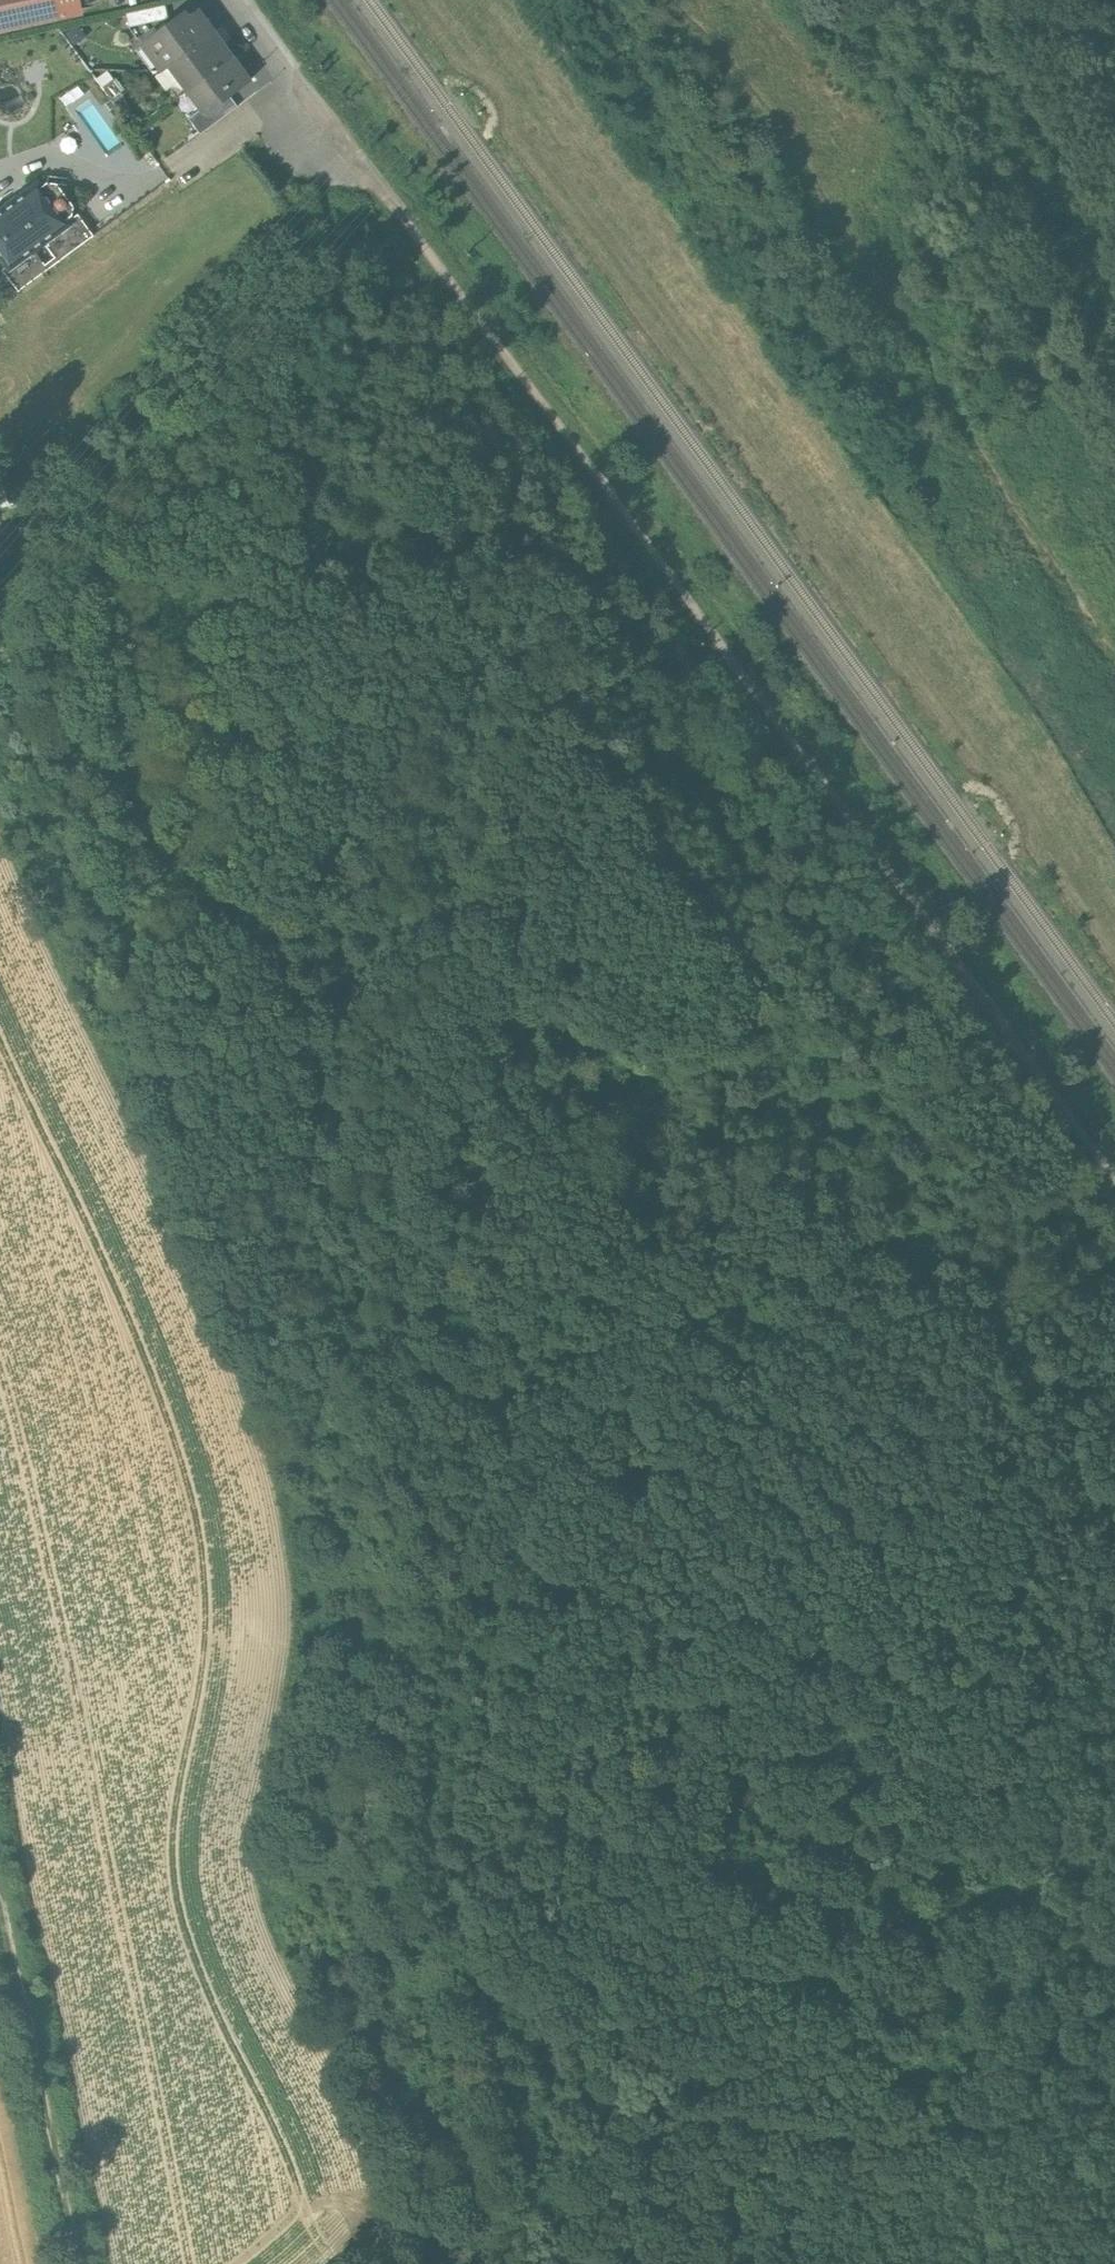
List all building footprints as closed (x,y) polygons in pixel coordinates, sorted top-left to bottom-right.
[(85,12),(82,0),(0,0),(0,31),(85,12)] [(165,5),(126,14),(129,27),(168,19),(165,5)] [(175,20),(142,45),(161,71),(169,66),(213,33),(197,11),(188,18),(186,16),(177,22),(175,20)] [(213,33),(169,66),(187,91),(232,58),(213,33)] [(232,58),(187,91),(200,110),(218,99),(221,103),(229,97),(249,82),(232,58)] [(200,110),(188,119),(200,135),(237,107),(229,97),(221,103),(218,99),(200,110)] [(6,208),(0,207),(0,255),(8,265),(8,266),(21,257),(23,260),(35,251),(44,244),(55,236),(53,233),(66,224),(63,221),(70,215),(72,207),(56,185),(47,183),(40,188),(37,185),(6,208)] [(70,215),(63,221),(66,224),(53,233),(55,236),(44,244),(57,262),(93,236),(77,215),(72,218),(70,215)] [(35,251),(23,260),(21,257),(8,266),(8,265),(2,270),(17,291),(48,269),(35,251)]
